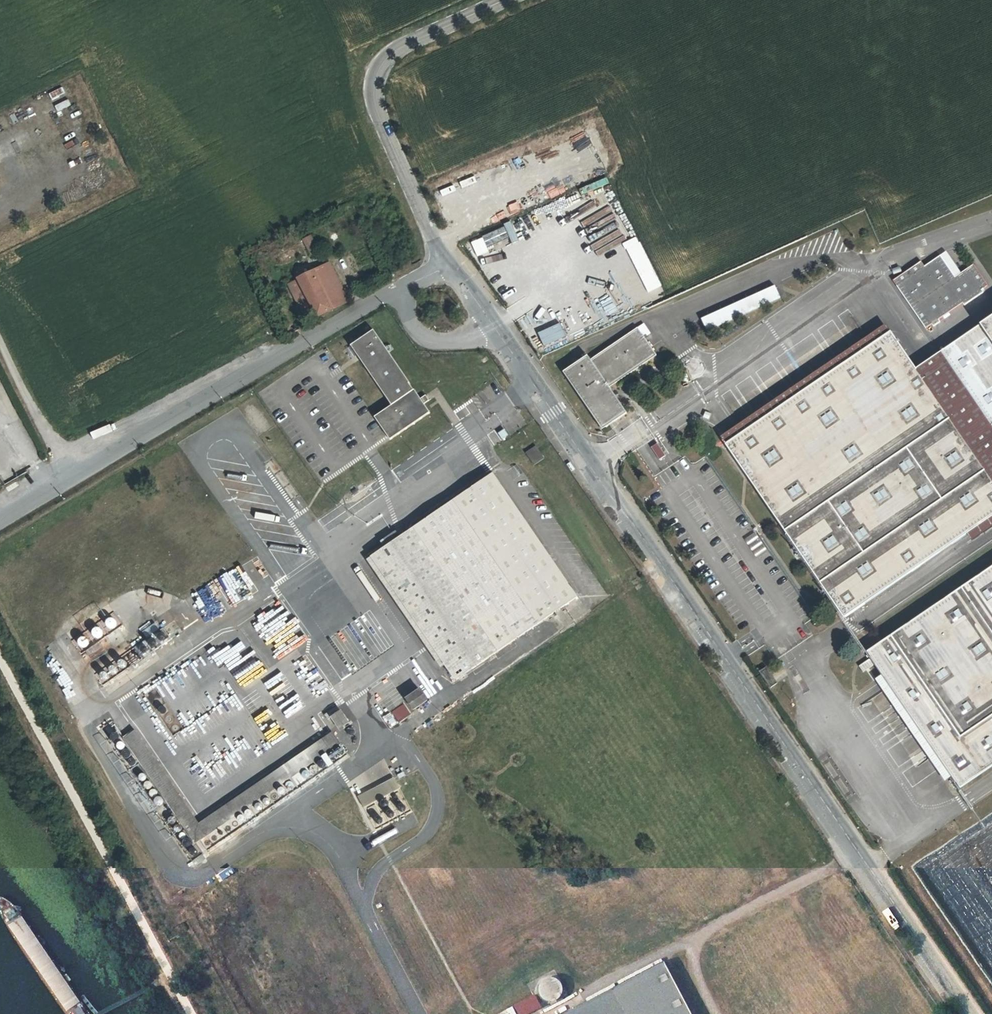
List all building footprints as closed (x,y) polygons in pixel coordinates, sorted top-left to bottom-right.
[(309,234),(301,238),(309,254),(317,249),(309,234)] [(347,301),(330,264),(299,279),(312,305),(318,317),(333,309),(347,301)] [(289,284),(302,310),(312,305),(299,279),(289,284)] [(774,285),(698,315),(704,330),(780,301),(774,285)] [(827,587),(848,618),(928,564),(991,520),(991,322),(922,369),(896,332),(728,446),(827,587)] [(658,356),(639,329),(593,361),(589,356),(564,373),(604,431),(629,413),(611,388),(658,356)] [(386,442),(429,413),(415,393),(413,394),(409,389),(410,387),(374,334),(353,350),(391,409),(373,421),(386,442)] [(529,436),(521,425),(510,432),(517,444),(529,436)] [(655,442),(650,446),(657,458),(663,455),(655,442)] [(524,451),(532,464),(542,457),(534,445),(524,451)] [(400,482),(425,465),(417,453),(392,470),(400,482)] [(357,538),(442,662),(524,606),(562,581),(561,581),(476,456),(438,482),(357,538)] [(872,653),(965,789),(991,771),(991,572),(872,653)] [(145,637),(158,628),(153,622),(141,631),(145,637)] [(400,690),(413,681),(407,671),(393,680),(400,690)] [(273,698),(282,691),(274,681),(265,687),(273,698)] [(417,685),(401,696),(410,711),(427,700),(417,685)] [(397,723),(411,714),(403,703),(390,711),(397,723)] [(335,704),(323,713),(336,730),(348,721),(335,704)] [(323,752),(318,755),(325,765),(330,762),(323,752)] [(353,785),(356,792),(390,779),(387,771),(353,785)] [(360,805),(398,791),(394,779),(356,793),(360,805)] [(559,961),(520,977),(532,1004),(508,1013),(576,1013),(581,1012),(559,961)] [(663,968),(581,1012),(576,1013),(684,1013),(663,968)]
